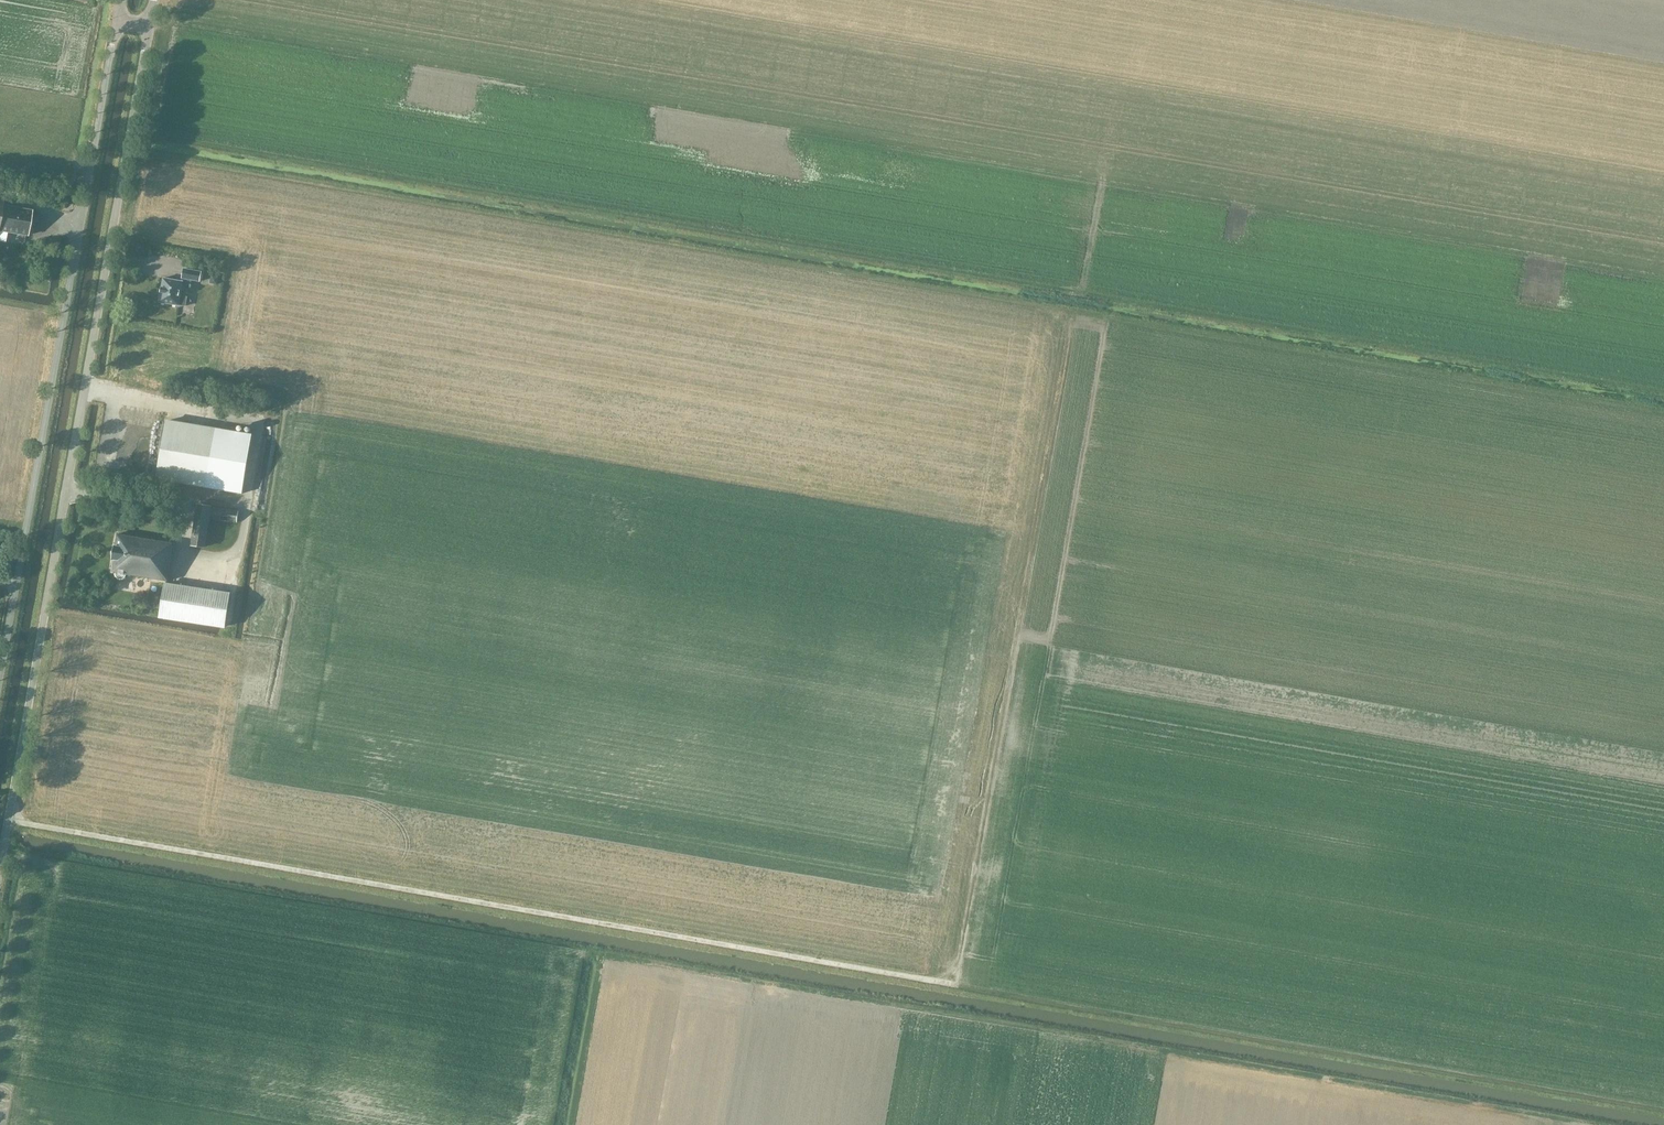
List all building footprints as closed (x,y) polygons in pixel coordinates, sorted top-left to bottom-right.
[(2,206),(3,199),(0,199),(0,232),(25,236),(30,211),(2,206)] [(201,271),(186,269),(183,268),(181,278),(182,279),(182,281),(162,277),(158,302),(185,306),(187,297),(180,296),(181,288),(189,290),(191,280),(199,281),(201,271)] [(158,479),(242,493),(252,434),(168,420),(158,479)] [(211,506),(204,505),(196,504),(190,546),(204,548),(209,519),(236,523),(238,511),(211,506)] [(113,560),(112,572),(115,573),(115,574),(115,575),(116,575),(116,576),(117,576),(117,577),(118,577),(118,578),(119,578),(120,578),(121,578),(122,578),(122,577),(123,577),(124,576),(124,575),(125,575),(125,574),(167,581),(173,543),(119,533),(119,535),(117,535),(116,547),(115,547),(112,560),(113,560)] [(224,629),(227,611),(230,593),(164,583),(158,619),(224,629)]
